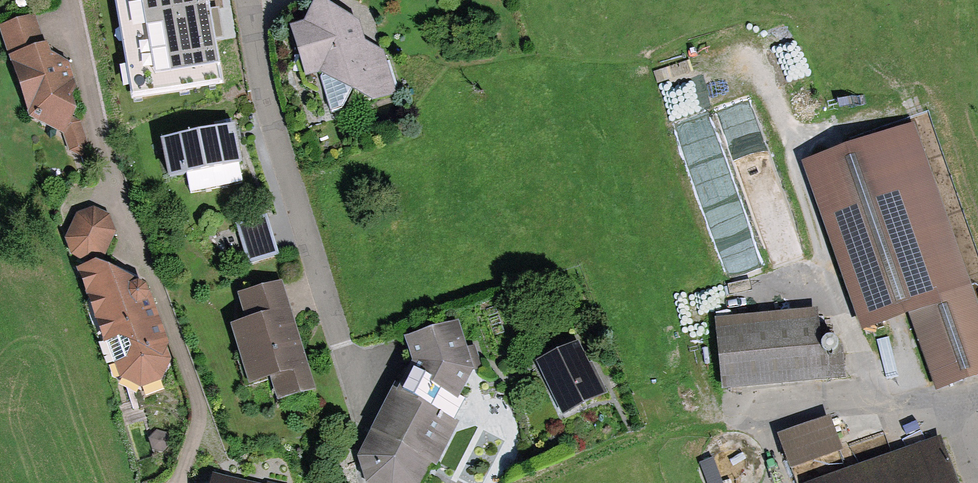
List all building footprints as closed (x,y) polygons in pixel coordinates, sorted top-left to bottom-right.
[(127,113),(232,95),(216,0),(108,0),(127,113)] [(304,24),(289,28),(307,80),(320,76),(331,113),(344,109),(353,92),(375,103),(397,95),(384,52),(366,43),(360,23),(317,0),(316,0),(304,24)] [(35,15),(0,26),(0,31),(29,119),(64,136),(70,151),(82,157),(89,146),(81,122),(74,118),(77,111),(73,98),(77,89),(69,64),(51,55),(47,45),(45,45),(35,15)] [(800,164),(861,334),(910,317),(937,392),(977,378),(977,306),(913,124),(800,164)] [(235,127),(161,142),(168,181),(243,166),(235,127)] [(65,239),(71,256),(89,264),(105,257),(117,232),(110,215),(94,207),(77,214),(65,239)] [(267,216),(236,225),(247,266),(279,257),(267,216)] [(95,263),(76,270),(104,345),(107,344),(121,380),(141,389),(163,380),(173,360),(168,349),(170,345),(151,293),(149,293),(147,288),(140,283),(95,263)] [(245,323),(231,327),(250,387),(270,381),(278,405),(318,392),(283,281),(237,296),(245,323)] [(817,310),(715,320),(722,393),(847,381),(844,348),(821,350),(817,310)] [(358,458),(366,482),(423,482),(432,465),(436,467),(458,422),(455,420),(465,399),(461,397),(474,370),(459,322),(404,339),(412,365),(401,388),(396,385),(358,458)] [(578,342),(535,364),(563,417),(609,393),(593,363),(590,365),(578,342)] [(830,417),(777,437),(791,473),(843,453),(830,417)] [(812,482),(957,482),(941,436),(812,482)] [(713,458),(699,463),(706,482),(723,482),(713,458)]
